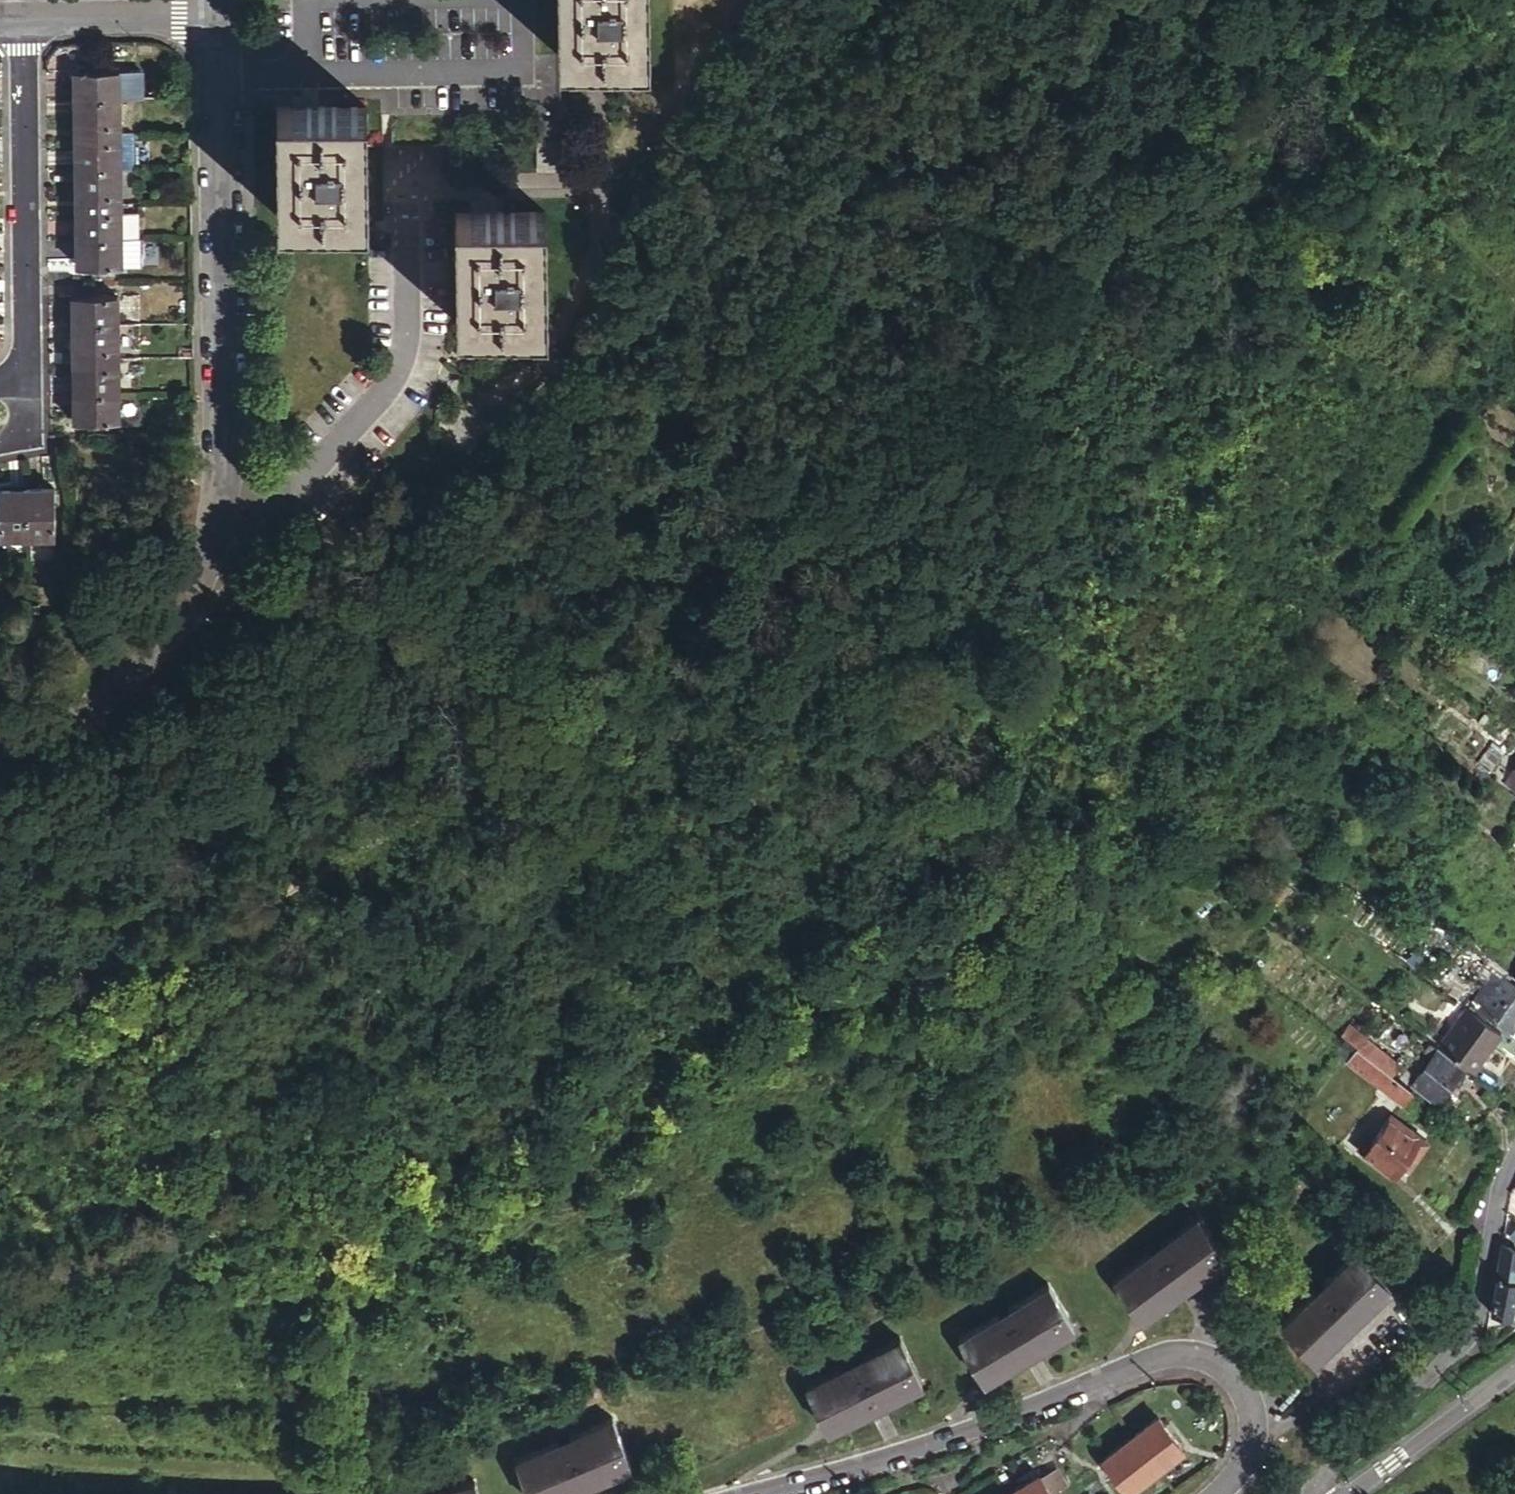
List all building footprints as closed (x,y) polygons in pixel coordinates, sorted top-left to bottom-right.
[(648,0),(556,0),(557,56),(649,54),(648,0)] [(74,99),(116,99),(115,71),(73,72),(74,99)] [(138,71),(115,71),(116,99),(139,99),(138,71)] [(74,99),(74,135),(117,135),(116,99),(74,99)] [(375,211),(374,103),(284,103),(285,212),(375,211)] [(74,169),(117,168),(117,135),(74,135),(74,169)] [(74,169),(75,205),(118,204),(117,168),(74,169)] [(75,205),(75,239),(118,239),(118,204),(75,205)] [(554,318),(552,207),(461,209),(463,320),(554,318)] [(118,239),(75,239),(76,267),(119,266),(118,239)] [(74,323),(116,323),(116,294),(74,295),(74,323)] [(74,323),(75,358),(116,358),(116,323),(74,323)] [(75,358),(75,393),(117,393),(116,358),(75,358)] [(117,393),(75,393),(75,421),(117,420),(117,393)] [(51,487),(26,488),(28,535),(52,534),(51,487)] [(26,488),(0,489),(0,537),(28,535),(26,488)] [(1495,776),(1514,790),(1514,747),(1495,776)] [(1468,1006),(1483,1016),(1486,1011),(1512,1028),(1514,1024),(1514,985),(1503,977),(1502,978),(1493,972),(1476,995),(1470,1003),(1468,1006)] [(1466,993),(1444,977),(1441,981),(1470,1003),(1476,995),(1468,990),(1466,993)] [(1483,1016),(1468,1006),(1465,1003),(1435,1044),(1470,1069),(1499,1028),(1483,1016)] [(1364,1037),(1366,1036),(1348,1023),(1340,1034),(1357,1047),(1364,1037)] [(1508,1034),(1498,1047),(1514,1059),(1514,1040),(1508,1034)] [(1357,1047),(1355,1050),(1364,1057),(1374,1044),(1364,1037),(1357,1047)] [(1400,1063),(1374,1044),(1364,1057),(1391,1076),(1400,1063)] [(1364,1057),(1355,1050),(1346,1063),(1402,1104),(1412,1091),(1391,1076),(1364,1057)] [(1461,1068),(1436,1051),(1411,1085),(1436,1103),(1461,1068)] [(1346,1063),(1338,1057),(1331,1067),(1338,1073),(1346,1063)] [(1405,1170),(1427,1142),(1391,1113),(1370,1139),(1366,1135),(1358,1145),(1392,1174),(1399,1165),(1405,1170)] [(1399,1165),(1392,1174),(1398,1178),(1405,1170),(1399,1165)] [(1225,1255),(1197,1218),(1113,1281),(1141,1318),(1225,1255)] [(1514,1227),(1505,1238),(1514,1246),(1514,1227)] [(1488,1316),(1510,1320),(1512,1311),(1514,1290),(1514,1254),(1500,1251),(1491,1307),(1488,1316)] [(1356,1253),(1282,1325),(1313,1357),(1387,1285),(1356,1253)] [(1072,1325),(1047,1286),(960,1341),(983,1380),(1072,1325)] [(919,1382),(899,1342),(807,1388),(827,1428),(919,1382)] [(1156,1416),(1130,1437),(1141,1453),(1153,1468),(1154,1470),(1182,1448),(1156,1416)] [(613,1423),(514,1460),(528,1493),(557,1493),(629,1467),(613,1423)] [(1130,1437),(1101,1460),(1127,1492),(1154,1470),(1153,1468),(1141,1453),(1130,1437)] [(1038,1474),(1009,1493),(1010,1493),(1050,1493),(1038,1474)] [(474,1486),(436,1493),(476,1493),(474,1486)]
